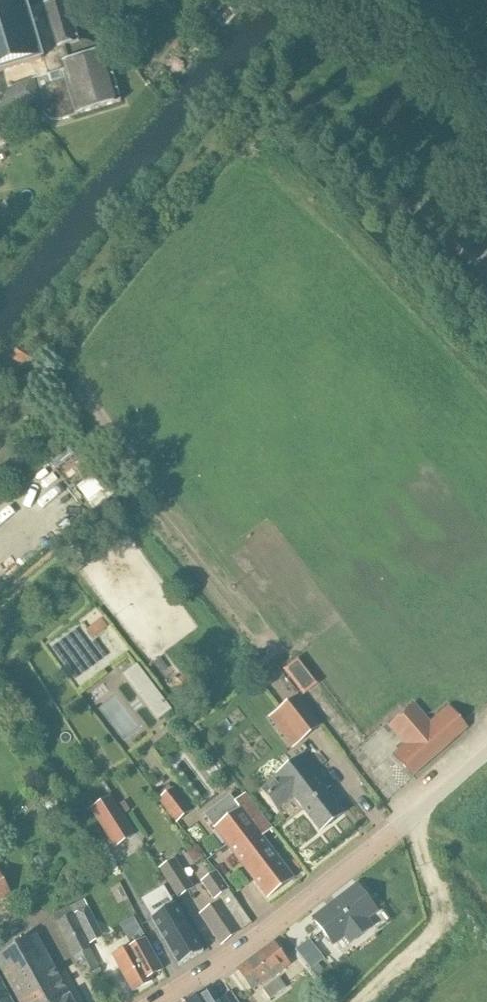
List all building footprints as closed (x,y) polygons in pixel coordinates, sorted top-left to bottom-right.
[(66,0),(57,0),(28,8),(26,0),(0,0),(0,119),(40,99),(43,110),(45,114),(48,116),(51,118),(55,120),(60,120),(120,103),(105,50),(97,53),(95,49),(93,46),(89,43),(85,42),(79,43),(66,0)] [(466,271),(479,260),(452,229),(437,243),(466,271)] [(29,355),(17,346),(11,355),(23,364),(29,355)] [(85,470),(71,453),(36,481),(50,498),(85,470)] [(93,638),(108,626),(101,617),(86,629),(93,638)] [(83,627),(53,646),(76,682),(106,663),(83,627)] [(299,657),(283,669),(304,695),(319,683),(299,657)] [(136,664),(124,674),(128,681),(137,692),(136,692),(147,707),(158,721),(172,710),(150,682),(142,671),(136,664)] [(189,695),(179,680),(169,687),(179,702),(189,695)] [(321,726),(298,695),(277,710),(300,741),(321,726)] [(452,711),(434,727),(415,704),(389,726),(408,750),(398,759),(412,775),(467,728),(452,711)] [(280,778),(264,790),(278,810),(295,797),(321,832),(345,814),(321,783),(325,780),(307,755),(279,776),(280,778)] [(158,798),(176,822),(192,810),(174,786),(158,798)] [(225,842),(255,882),(267,898),(294,878),(261,835),(271,828),(244,792),(235,800),(230,794),(204,814),(217,831),(214,834),(222,845),(225,842)] [(90,809),(115,848),(136,835),(111,796),(90,809)] [(197,846),(187,852),(193,862),(203,856),(197,846)] [(43,853),(33,859),(39,870),(50,863),(43,853)] [(389,864),(385,859),(379,865),(384,870),(387,873),(393,868),(389,864)] [(192,887),(175,860),(161,869),(178,896),(192,887)] [(217,903),(200,915),(210,928),(221,944),(251,923),(216,872),(202,882),(217,903)] [(10,895),(0,877),(0,901),(10,895)] [(349,888),(311,917),(334,946),(345,938),(351,945),(375,926),(370,919),(379,911),(357,882),(349,888)] [(118,909),(127,904),(129,903),(123,891),(122,892),(121,890),(97,904),(102,912),(111,907),(112,910),(117,907),(118,909)] [(175,903),(151,918),(179,966),(203,951),(175,903)] [(70,908),(54,915),(74,958),(83,954),(89,969),(99,965),(70,908)] [(99,926),(86,931),(93,949),(106,943),(99,926)] [(73,1001),(36,935),(0,955),(0,964),(21,1001),(73,1001)] [(131,945),(112,955),(123,974),(133,991),(152,980),(153,979),(152,977),(164,970),(160,962),(155,953),(146,938),(133,945),(132,944),(131,945)] [(309,939),(295,949),(311,970),(319,964),(325,959),(309,939)] [(290,964),(286,957),(273,942),(238,968),(250,984),(254,989),(264,981),(265,983),(290,964)] [(270,1001),(287,989),(280,979),(264,991),(270,1001)] [(0,981),(0,1001),(12,1001),(0,981)] [(205,991),(188,1001),(212,1001),(205,991)] [(231,993),(220,1000),(221,1001),(236,1001),(231,993)]
